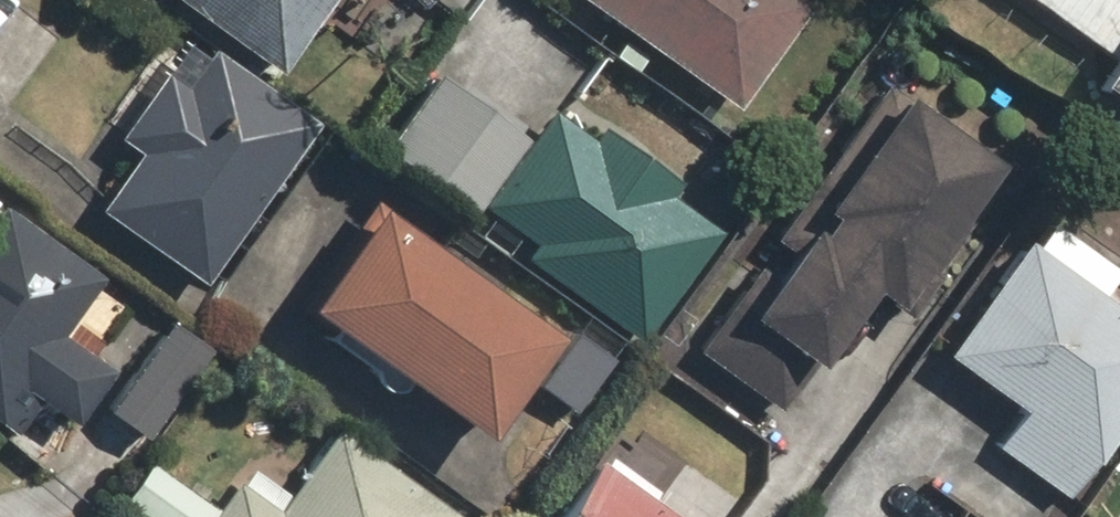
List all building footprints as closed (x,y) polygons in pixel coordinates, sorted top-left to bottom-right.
[(273,68),(324,0),(180,0),(273,68)] [(734,106),(808,3),(803,0),(588,0),(734,106)] [(1108,53),(1088,82),(1119,104),(1119,0),(1033,0),(1108,53)] [(200,282),(314,120),(207,45),(180,84),(160,70),(117,131),(137,145),(94,207),(200,282)] [(525,135),(435,69),(379,145),(469,211),(525,135)] [(916,264),(990,160),(879,82),(692,347),(781,409),(865,289),(908,319),(936,278),(916,264)] [(520,256),(637,340),(719,226),(671,191),(679,181),(599,124),(591,135),(552,107),(480,207),(530,242),(520,256)] [(373,197),(298,303),(478,430),(550,329),(491,287),(493,283),(414,226),(412,229),(400,221),(402,218),(373,197)] [(113,364),(58,319),(93,277),(0,201),(0,432),(8,439),(41,399),(67,420),(113,364)] [(1119,424),(1119,304),(1023,237),(942,356),(1023,412),(997,449),(1069,499),(1119,424)] [(574,410),(612,357),(574,330),(536,383),(574,410)] [(335,422),(273,506),(238,480),(215,510),(210,516),(462,516),(335,422)] [(605,451),(599,459),(596,456),(551,516),(680,516),(649,494),(654,488),(605,451)]
